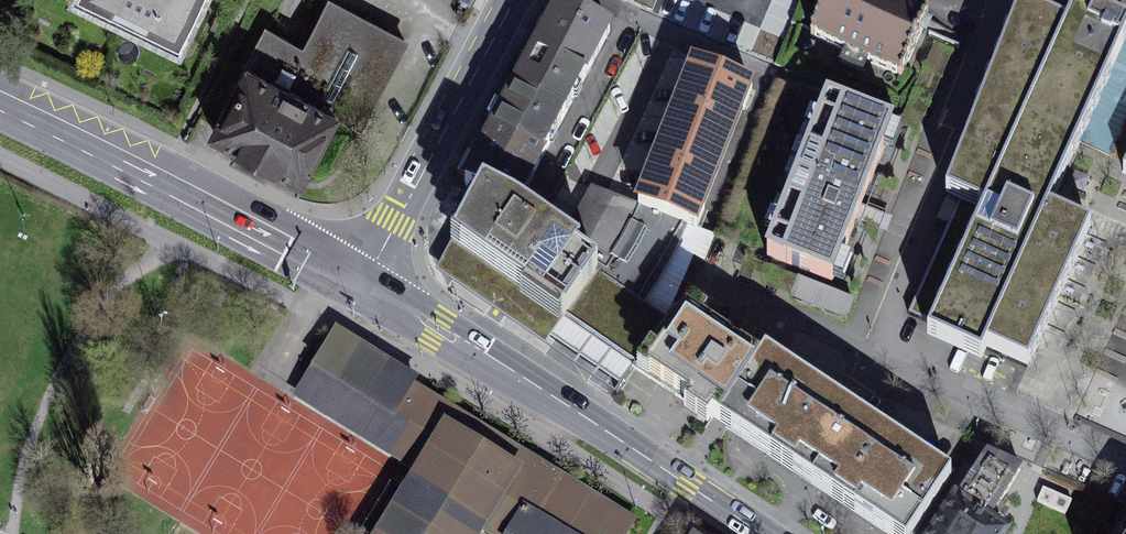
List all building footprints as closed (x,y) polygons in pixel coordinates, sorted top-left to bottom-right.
[(75,1),(177,50),(201,0),(75,0),(75,1)] [(810,37),(902,77),(923,27),(928,16),(893,0),(826,0),(810,37)] [(266,30),(213,130),(301,177),(335,113),(359,126),(405,41),(330,1),(304,50),(266,30)] [(908,315),(933,326),(927,337),(981,362),(987,350),(1028,369),(1091,231),(1050,212),(1125,43),(1125,29),(1078,7),(1066,29),(1020,8),(946,195),(959,202),(908,315)] [(542,40),(515,91),(564,117),(610,32),(567,9),(560,15),(554,21),(548,29),(542,40)] [(743,88),(743,87),(694,68),(639,207),(696,229),(703,211),(695,208),(736,105),(744,108),(750,91),(743,88)] [(515,210),(564,117),(515,91),(465,184),(482,192),(515,210)] [(892,128),(827,102),(767,257),(832,282),(892,128)] [(665,321),(644,305),(569,253),(573,248),(523,214),(515,210),(482,192),(473,210),(479,214),(460,250),(544,307),(546,305),(635,366),(665,321)] [(588,226),(573,248),(569,253),(644,305),(657,286),(678,246),(686,249),(696,229),(639,207),(604,193),(588,226)] [(853,301),(810,284),(802,303),(845,320),(853,301)] [(719,425),(759,364),(756,362),(674,307),(665,321),(635,366),(634,368),(716,423),(719,425)] [(383,533),(481,533),(485,528),(495,533),(630,533),(637,525),(553,472),(530,492),(514,480),(517,471),(446,430),(454,415),(408,389),(413,381),(337,336),(314,370),(394,413),(383,439),(425,468),(383,533)] [(759,364),(719,425),(774,461),(820,391),(765,355),(759,364)] [(840,505),(886,435),(820,391),(774,461),(840,505)] [(840,505),(885,533),(914,533),(952,478),(886,435),(840,505)] [(988,455),(958,502),(989,522),(1020,470),(988,455)] [(989,522),(958,502),(956,501),(934,533),(1006,533),(989,522)]
